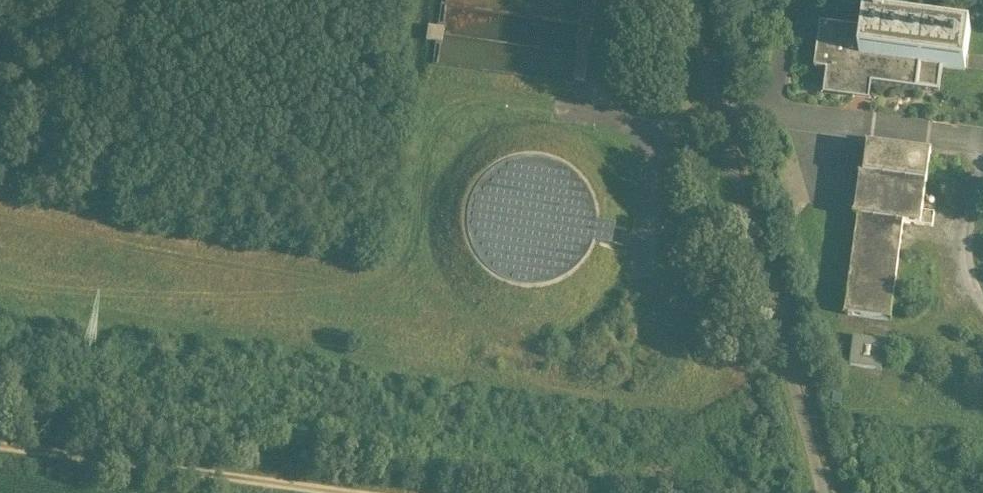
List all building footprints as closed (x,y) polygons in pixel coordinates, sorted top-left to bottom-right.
[(971,31),(887,20),(888,15),(887,13),(886,11),(885,10),(883,10),(881,10),(879,11),(878,12),(877,19),(866,17),(864,29),(860,57),(921,65),(943,68),(966,71),(971,31)] [(864,29),(821,24),(815,70),(831,72),(828,93),(858,97),(860,83),(917,90),(921,65),(860,57),(864,29)] [(943,68),(921,65),(917,90),(940,93),(943,68)] [(931,156),(869,148),(865,176),(860,176),(860,177),(862,178),(856,216),(855,216),(855,218),(860,218),(847,316),(865,319),(864,322),(871,323),(871,320),(891,322),(904,224),(921,227),(924,210),(927,185),(931,156)] [(552,165),(531,163),(511,166),(493,176),(478,190),(469,209),(466,229),(470,249),(479,267),(494,282),(513,291),(533,294),(553,290),(572,281),(586,266),(595,248),(609,250),(612,229),(598,227),(595,207),(585,189),(570,175),(552,165)] [(886,343),(855,339),(851,367),(883,371),(886,343)]
